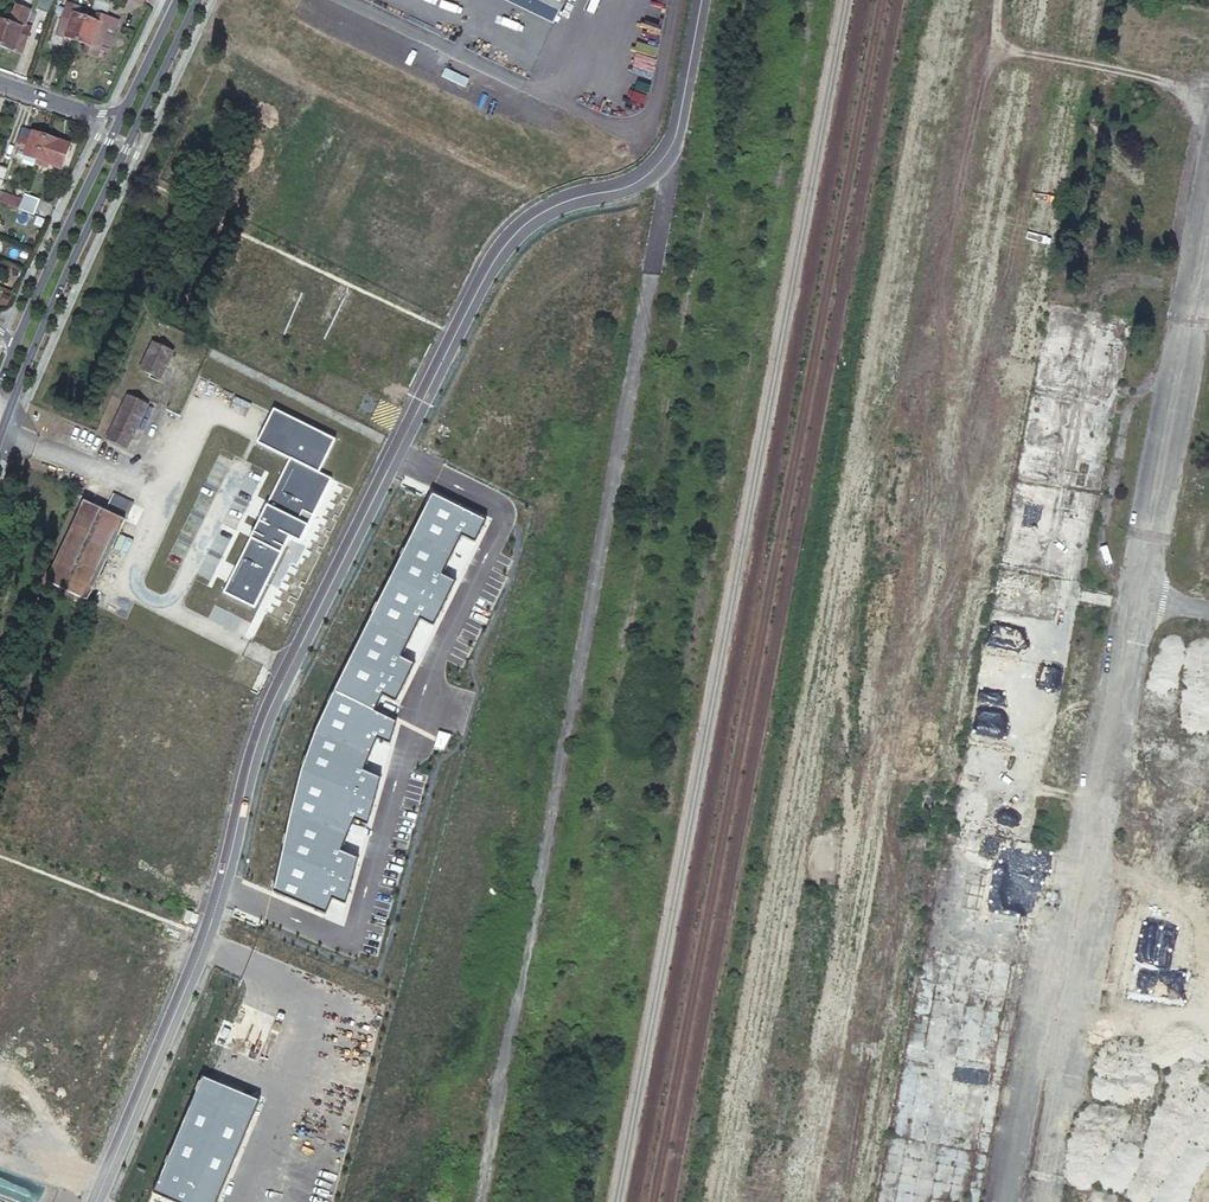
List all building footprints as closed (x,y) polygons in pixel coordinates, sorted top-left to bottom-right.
[(38,8),(50,12),(54,0),(41,0),(38,8)] [(93,7),(107,12),(111,3),(110,3),(111,0),(95,0),(93,7)] [(528,0),(486,0),(552,32),(560,16),(528,0)] [(560,16),(567,0),(528,0),(560,16)] [(10,22),(2,45),(22,52),(31,27),(25,24),(30,10),(16,5),(10,22)] [(56,33),(78,41),(86,18),(73,14),(74,9),(65,7),(56,33)] [(86,18),(78,41),(87,44),(84,51),(97,56),(100,48),(107,51),(115,27),(108,25),(111,18),(97,13),(95,21),(86,18)] [(2,45),(10,22),(3,20),(4,15),(0,14),(0,45),(2,45)] [(108,25),(115,27),(118,20),(111,18),(108,25)] [(37,159),(45,136),(24,130),(16,153),(26,155),(24,163),(34,166),(36,159),(37,159)] [(66,143),(45,136),(37,159),(46,162),(59,166),(63,168),(71,144),(66,143)] [(37,159),(34,167),(43,170),(46,162),(37,159)] [(16,208),(21,209),(24,200),(0,192),(0,201),(16,208)] [(24,200),(21,209),(34,214),(39,201),(25,195),(24,200)] [(155,354),(142,380),(164,390),(176,364),(155,354)] [(129,407),(109,450),(130,460),(150,417),(129,407)] [(336,440),(274,409),(257,443),(290,459),(224,592),(255,608),(290,537),(301,542),(332,478),(319,472),(336,440)] [(487,520),(432,493),(334,690),(315,730),(301,770),(291,810),(273,891),(326,914),(333,899),(346,904),(359,858),(342,850),(355,819),(368,825),(381,777),(364,770),(378,738),(391,744),(397,721),(375,712),(381,696),(396,702),(416,663),(402,656),(421,619),(434,626),(457,581),(443,574),(462,536),(475,543),(487,520)] [(114,497),(106,513),(125,522),(133,506),(114,497)] [(85,503),(49,576),(75,587),(71,595),(87,603),(125,522),(85,503)] [(1200,588),(1206,589),(1208,589),(1208,535),(1200,588)] [(452,734),(439,730),(434,747),(444,750),(452,734)] [(1204,825),(1200,842),(1208,843),(1208,826),(1204,825)] [(187,911),(184,921),(191,923),(194,913),(187,911)] [(1132,923),(1117,1010),(1144,1014),(1160,928),(1132,923)] [(1204,925),(1189,928),(1194,947),(1208,944),(1204,925)] [(1100,1059),(1088,1134),(1189,1150),(1206,1049),(1169,1043),(1157,1115),(1130,1110),(1138,1065),(1100,1059)] [(261,1100),(203,1076),(154,1193),(174,1201),(218,1201),(261,1100)]
